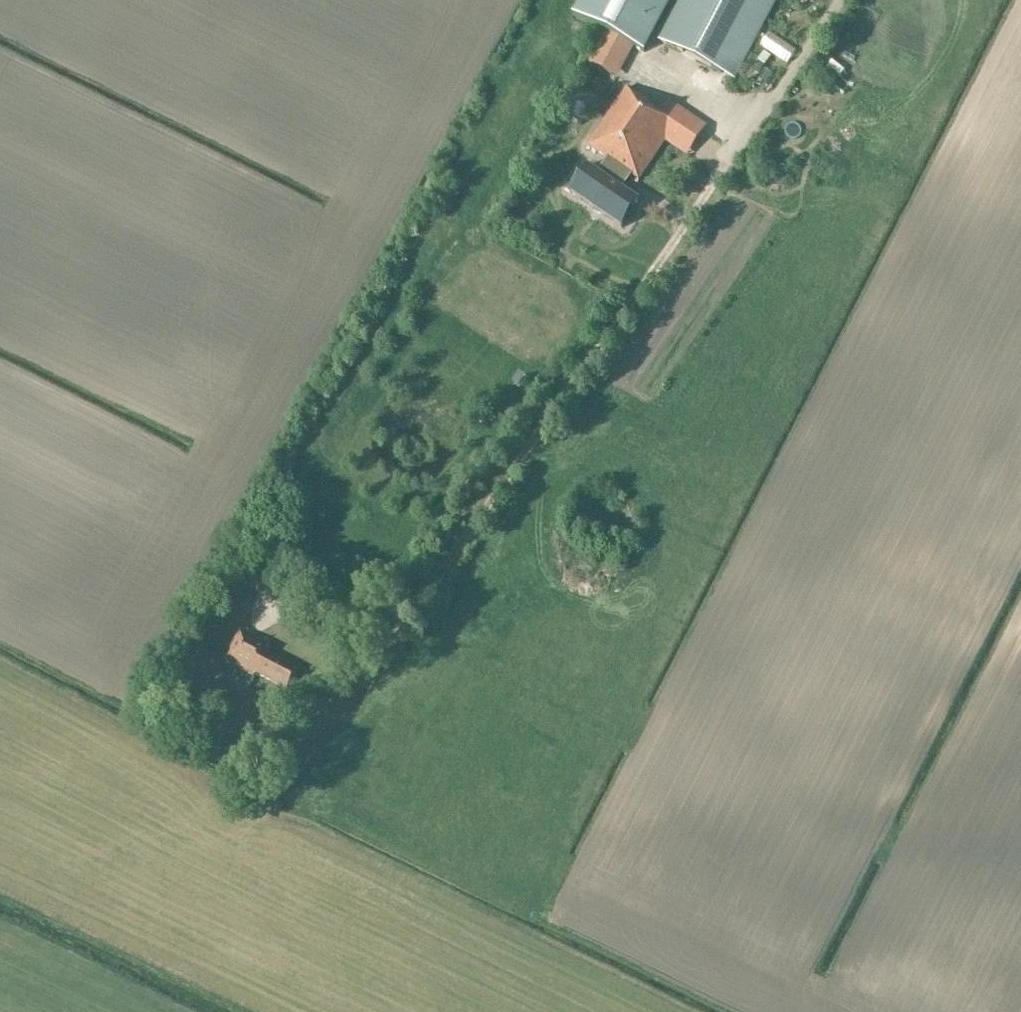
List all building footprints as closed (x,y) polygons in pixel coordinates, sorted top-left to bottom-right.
[(645,53),(673,0),(581,0),(573,16),(645,53)] [(777,0),(681,0),(660,40),(735,80),(777,0)] [(620,209),(678,122),(628,88),(589,146),(610,160),(590,189),(620,209)] [(207,650),(216,630),(205,624),(195,644),(207,650)] [(288,691),(298,671),(267,655),(271,647),(241,631),(225,661),(255,677),(256,674),(288,691)]
